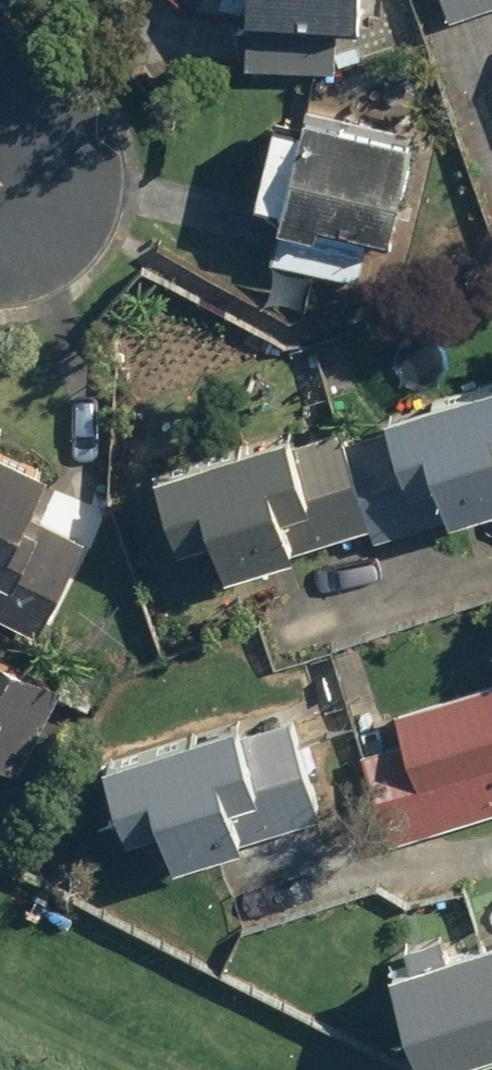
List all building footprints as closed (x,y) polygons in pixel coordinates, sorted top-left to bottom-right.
[(354,0),(244,0),(243,20),(242,32),(192,30),(191,63),(240,66),(240,71),(357,77),(359,47),(335,46),(336,25),(353,25),(354,0)] [(446,16),(491,1),(491,0),(441,0),(446,16)] [(281,209),(278,229),(271,269),(359,283),(365,243),(390,247),(409,131),(297,113),(294,130),(266,125),(253,204),(281,209)] [(374,427),(379,447),(330,459),(325,440),(298,447),(294,432),(149,470),(161,520),(183,514),(190,543),(212,537),(222,576),(295,557),(293,549),(371,529),(374,542),(491,512),(491,382),(390,408),(394,422),(374,427)] [(35,501),(47,476),(0,452),(0,626),(30,641),(86,527),(35,501)] [(26,764),(62,694),(0,662),(0,750),(26,764)] [(387,840),(491,807),(491,685),(353,728),(387,840)] [(114,838),(154,827),(166,872),(246,850),(243,840),(321,818),(293,716),(228,735),(225,725),(93,761),(114,838)] [(405,967),(384,973),(413,1069),(429,1069),(491,1051),(491,941),(451,953),(445,932),(399,946),(405,967)]
